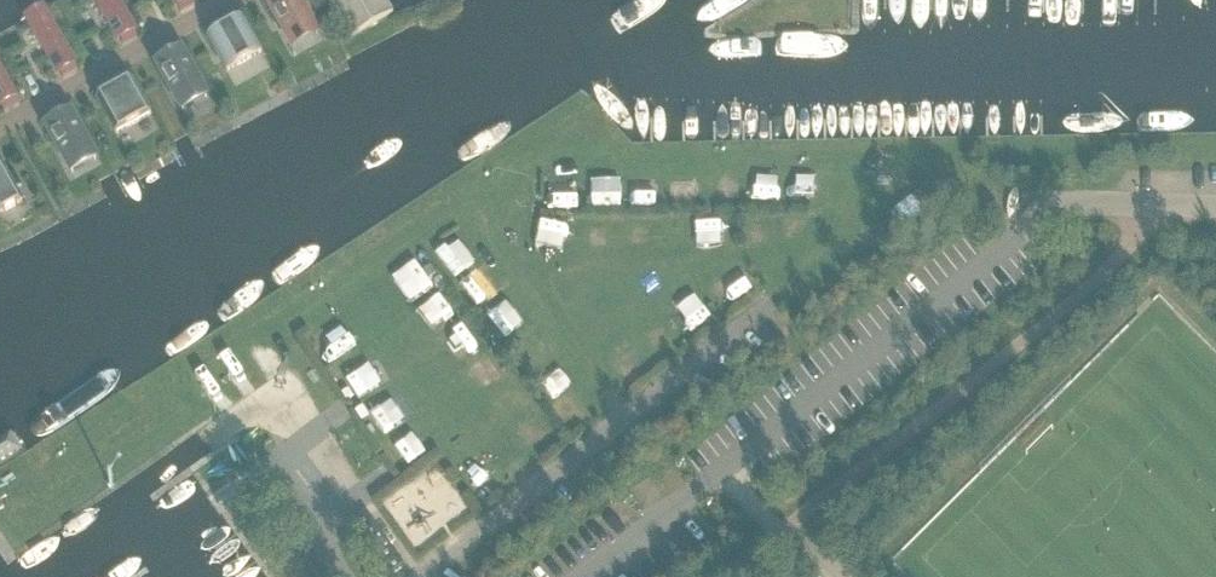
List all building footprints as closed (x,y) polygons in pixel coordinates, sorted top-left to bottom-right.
[(136,37),(133,31),(135,29),(118,0),(95,0),(117,39),(119,38),(123,44),(136,37)] [(193,5),(191,0),(170,0),(174,7),(176,6),(180,12),(193,5)] [(312,26),(298,0),(267,0),(265,1),(287,40),(312,26)] [(305,0),(301,0),(298,1),(305,13),(311,10),(305,0)] [(348,37),(393,11),(387,0),(327,0),(348,37)] [(63,78),(76,71),(73,64),(75,63),(49,16),(31,26),(57,73),(59,72),(63,78)] [(261,52),(242,17),(207,37),(227,72),(261,52)] [(160,55),(163,61),(156,65),(178,104),(203,90),(181,51),(174,55),(170,49),(160,55)] [(17,104),(13,97),(15,96),(0,68),(0,105),(3,111),(17,104)] [(135,77),(100,96),(120,131),(155,112),(135,77)] [(49,114),(52,121),(62,115),(59,109),(49,114)] [(52,121),(44,125),(72,175),(97,160),(70,111),(62,115),(52,121)] [(22,201),(0,161),(0,214),(22,201)] [(12,168),(6,172),(13,184),(19,181),(12,168)] [(1043,258),(1051,252),(1045,244),(1037,250),(1043,258)] [(421,250),(399,266),(417,290),(439,275),(421,250)] [(732,297),(754,282),(741,263),(719,278),(732,297)] [(425,302),(439,319),(458,304),(445,287),(425,302)] [(688,326),(712,312),(701,293),(676,307),(688,326)] [(505,328),(523,311),(508,294),(489,311),(505,328)] [(631,333),(648,359),(675,341),(658,315),(631,333)] [(513,339),(529,360),(548,345),(532,324),(513,339)] [(339,329),(321,335),(328,352),(346,345),(339,329)] [(405,388),(373,403),(383,424),(415,409),(405,388)] [(353,525),(389,575),(404,565),(368,515),(353,525)]
